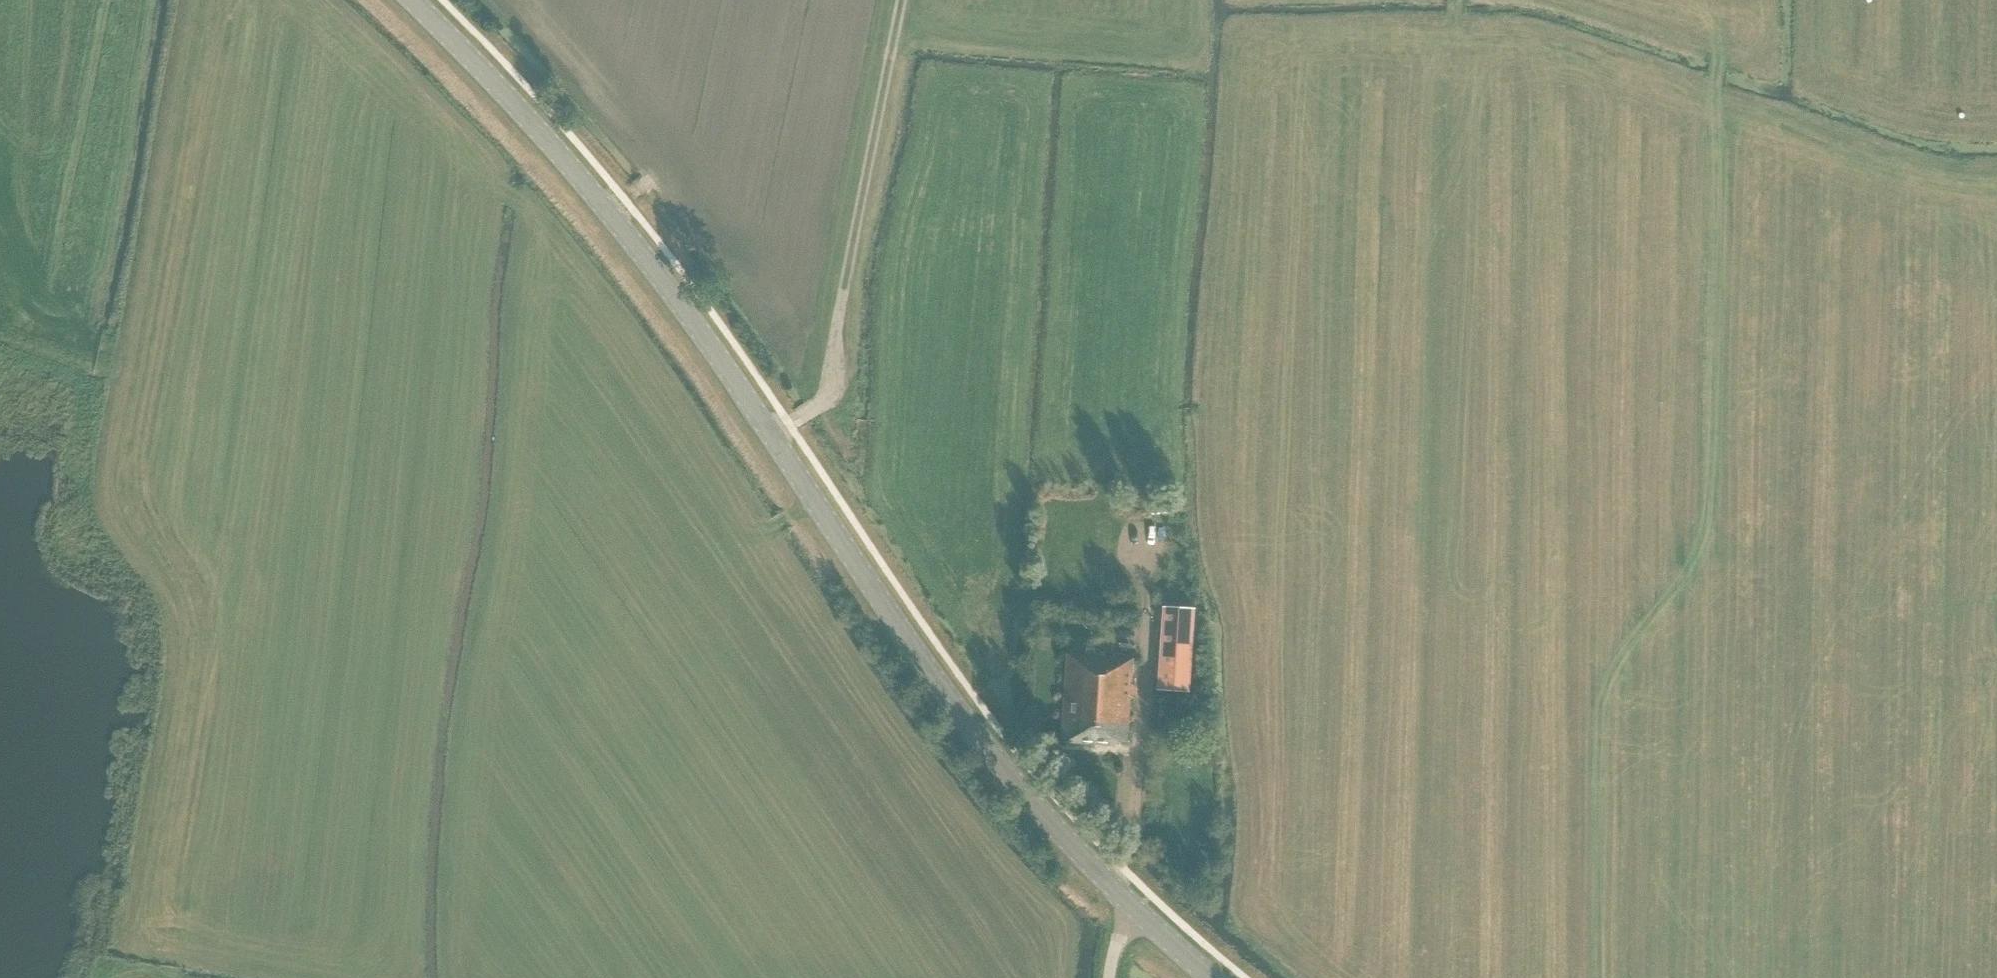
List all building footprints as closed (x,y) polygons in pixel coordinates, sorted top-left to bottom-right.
[(1189,611),(1164,609),(1159,688),(1183,689),(1189,611)] [(1107,642),(1129,644),(1131,622),(1109,621),(1107,642)] [(1110,743),(1127,744),(1133,656),(1113,655),(1113,657),(1094,656),(1095,649),(1086,649),(1085,655),(1067,654),(1061,742),(1066,742),(1066,743),(1110,745),(1110,743)]
